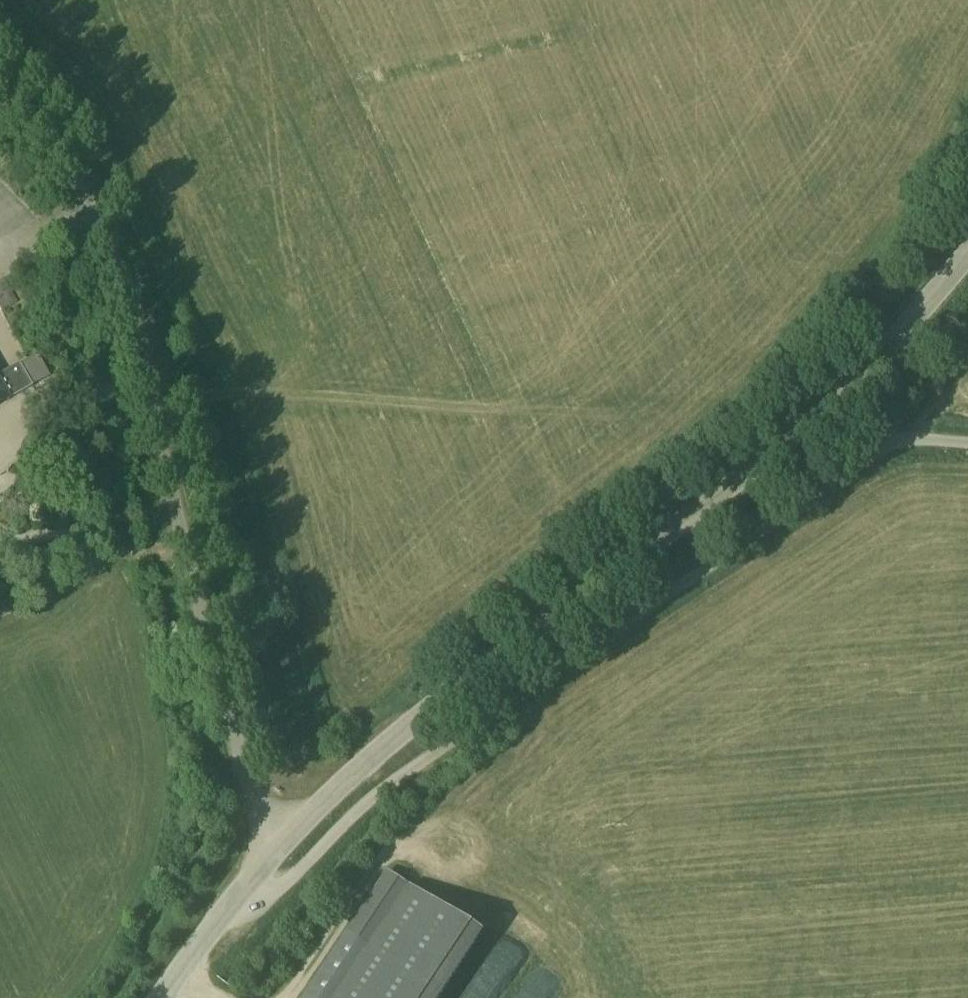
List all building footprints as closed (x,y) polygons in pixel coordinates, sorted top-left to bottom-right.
[(4,279),(0,281),(0,309),(2,313),(18,304),(4,279)] [(37,356),(21,366),(33,386),(49,376),(37,356)] [(0,378),(0,382),(10,399),(33,386),(21,366),(0,378)] [(11,400),(10,399),(0,382),(0,406),(11,400)] [(306,997),(339,997),(411,890),(388,875),(306,997)] [(411,890),(339,997),(438,997),(480,936),(411,890)]
